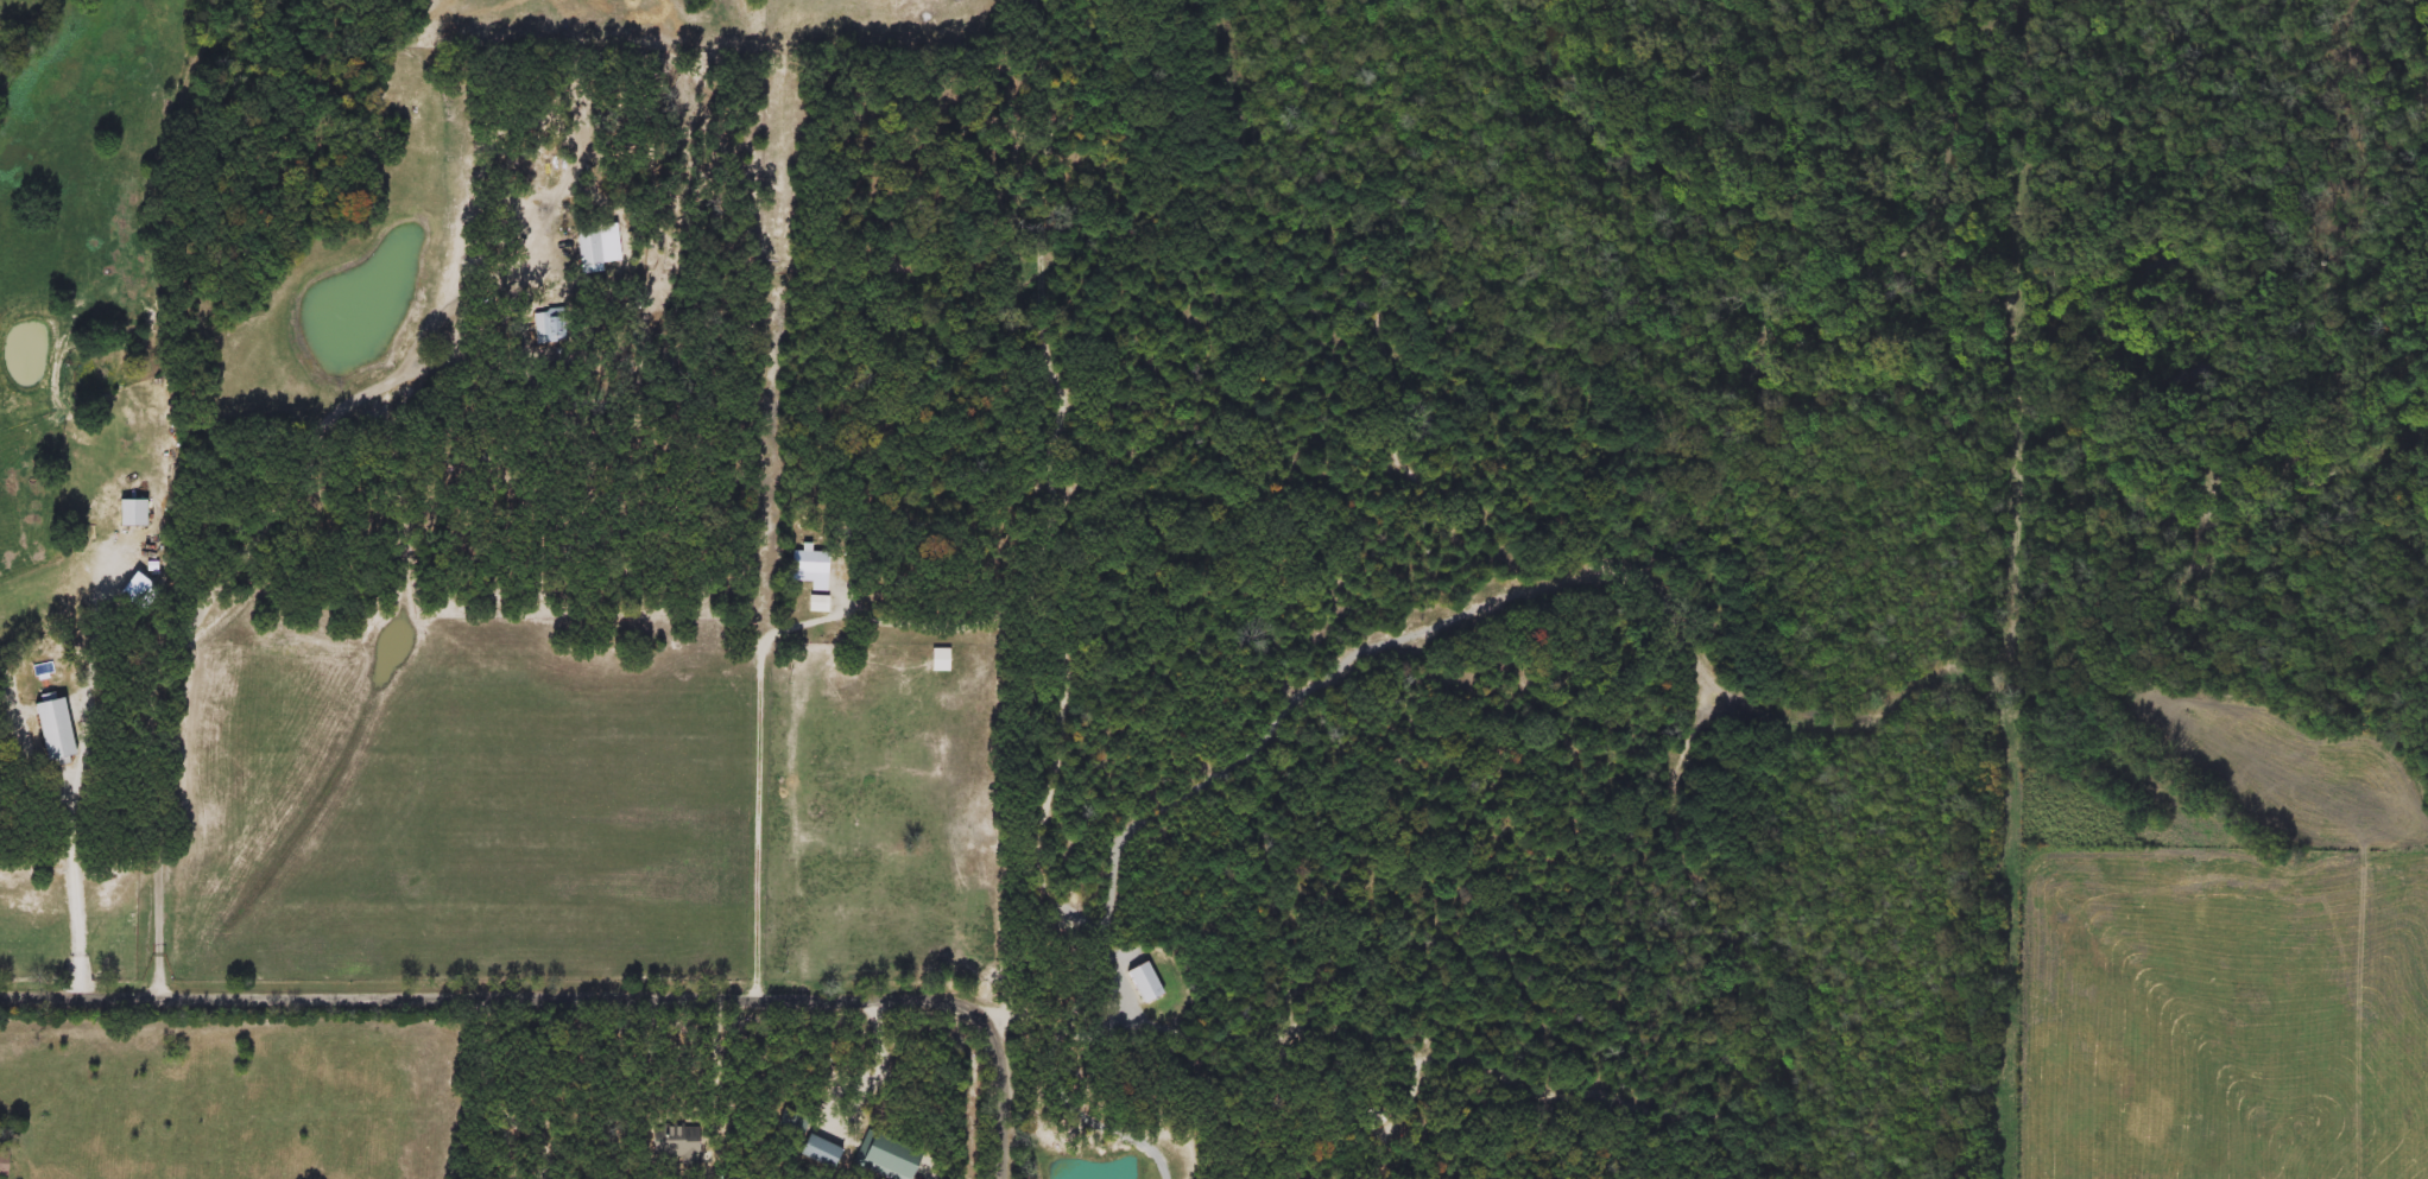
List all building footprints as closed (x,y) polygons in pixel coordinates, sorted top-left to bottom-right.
[(619,260),(602,262),(602,272),(578,273),(575,226),(615,222),(619,260)] [(544,308),(565,308),(565,342),(544,342),(544,308)] [(147,526),(120,526),(120,500),(147,500),(147,526)] [(828,551),(828,572),(792,572),(792,551),(828,551)] [(32,703),(61,697),(74,754),(45,761),(32,703)] [(1143,1003),(1126,971),(1146,961),(1163,994),(1143,1003)] [(1371,1129),(1364,1113),(1378,1105),(1386,1122),(1371,1129)] [(698,1127),(698,1160),(652,1160),(652,1127),(698,1127)] [(799,1156),(805,1134),(842,1146),(835,1168),(799,1156)] [(8,1177),(0,1177),(0,1151),(8,1151),(8,1177)]
